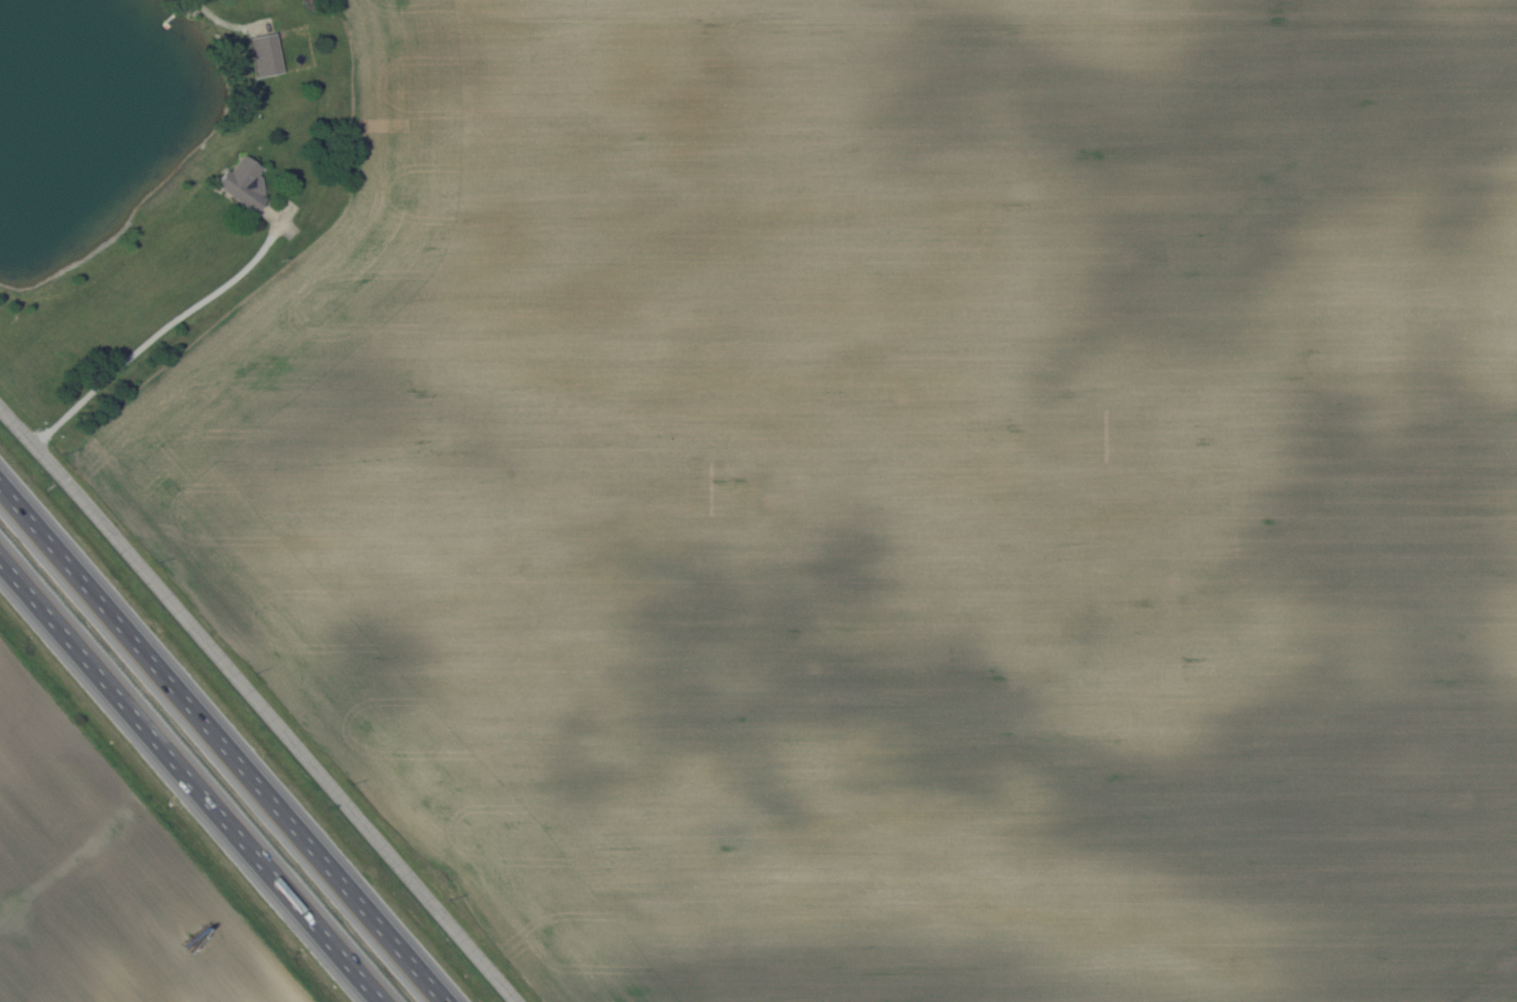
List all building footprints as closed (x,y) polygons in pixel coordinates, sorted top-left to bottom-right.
[(250,35),(255,74),(279,71),(275,32),(250,35)] [(215,185),(252,213),(264,198),(257,192),(265,181),(255,174),(259,168),(239,152),(215,185)]
